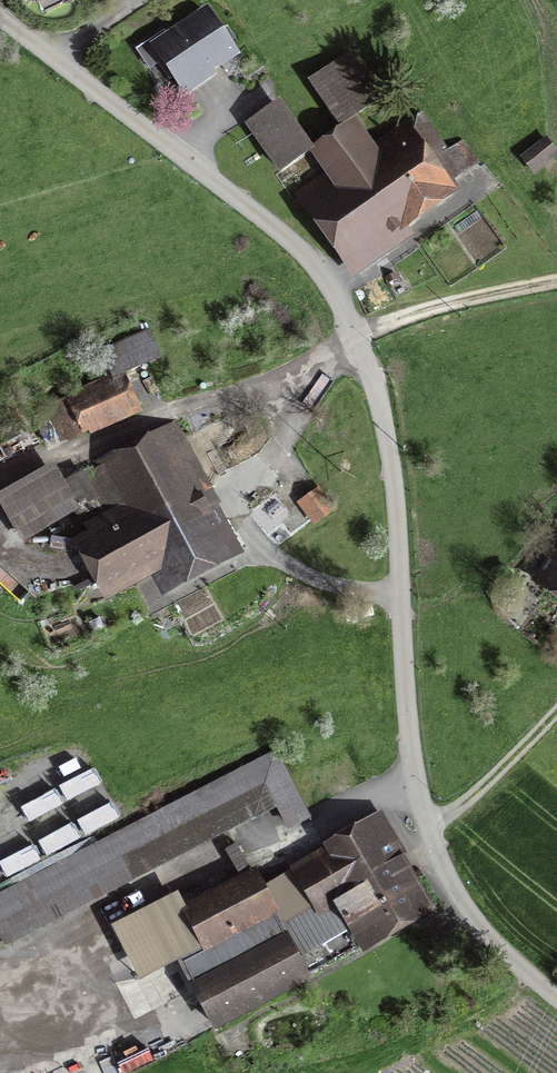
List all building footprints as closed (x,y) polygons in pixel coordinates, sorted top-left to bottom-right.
[(45,12),(71,0),(39,0),(45,12)] [(187,93),(212,76),(207,68),(232,51),(207,14),(157,48),(187,93)] [(349,53),(313,78),(343,123),(380,98),(349,53)] [(321,159),(331,174),(303,194),(349,258),(446,189),(444,186),(477,162),(462,140),(447,151),(420,112),(365,151),(348,127),(315,151),(312,147),(308,151),(276,104),(248,122),(281,170),(275,174),(283,185),(321,159)] [(546,141),(520,163),(537,182),(556,164),(556,154),(546,141)] [(47,409),(33,416),(45,442),(59,436),(61,441),(134,409),(118,373),(155,356),(145,335),(102,354),(113,378),(47,407),(47,409)] [(75,508),(88,531),(91,530),(96,539),(86,545),(108,587),(155,562),(168,585),(228,552),(164,433),(83,477),(64,485),(77,508),(75,508)] [(77,508),(64,485),(59,477),(8,507),(26,537),(75,508),(77,508)] [(537,575),(556,589),(556,547),(537,575)] [(225,823),(227,827),(277,802),(288,823),(306,814),(274,751),(205,786),(225,823)] [(3,938),(225,823),(205,786),(0,892),(0,932),(3,938)] [(306,976),(365,942),(366,943),(414,914),(418,921),(434,911),(411,872),(407,875),(394,853),(399,850),(380,818),(294,869),(260,887),(306,976)] [(206,944),(181,957),(217,1027),(308,979),(306,976),(260,887),(253,873),(187,908),(206,944)]
